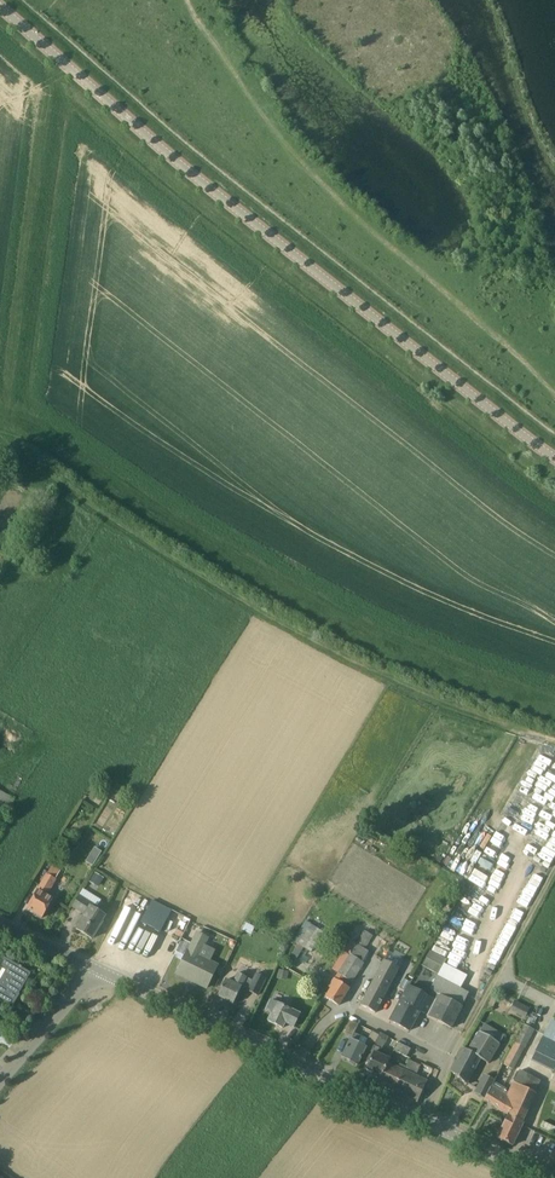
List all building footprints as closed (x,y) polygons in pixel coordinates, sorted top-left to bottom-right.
[(113,781),(109,779),(105,785),(109,788),(113,781)] [(0,790),(0,818),(2,820),(14,798),(0,790)] [(93,866),(97,859),(90,854),(86,861),(93,866)] [(42,918),(54,898),(46,894),(61,870),(53,865),(27,909),(42,918)] [(95,872),(89,882),(98,887),(104,878),(95,872)] [(92,939),(106,916),(95,908),(97,904),(80,894),(72,907),(85,915),(76,929),(92,939)] [(191,919),(172,910),(152,900),(150,905),(139,900),(130,917),(180,942),(191,919)] [(323,932),(305,921),(293,941),(312,952),(323,932)] [(364,930),(355,944),(365,949),(373,936),(364,930)] [(200,955),(208,937),(197,932),(188,951),(188,950),(176,974),(178,974),(178,973),(196,982),(196,983),(206,988),(218,964),(200,955)] [(447,969),(458,973),(467,943),(455,939),(447,969)] [(352,983),(364,963),(349,954),(337,974),(334,979),(331,984),(327,990),(329,991),(325,997),(339,1006),(353,984),(352,983)] [(20,966),(3,957),(0,962),(0,967),(6,971),(0,981),(0,998),(13,1005),(19,995),(18,994),(20,990),(19,989),(22,985),(23,986),(30,973),(21,968),(22,967),(20,966)] [(422,965),(439,974),(443,967),(426,958),(422,965)] [(375,1013),(381,1002),(399,968),(384,960),(360,1005),(375,1013)] [(286,980),(288,971),(279,969),(277,978),(286,980)] [(417,969),(412,985),(425,989),(430,973),(417,969)] [(233,1004),(247,976),(238,972),(233,982),(226,979),(217,996),(233,1004)] [(451,1028),(457,1017),(469,993),(437,975),(426,995),(408,986),(390,1021),(409,1031),(420,1011),(451,1028)] [(401,987),(406,990),(410,982),(405,979),(401,987)] [(275,990),(272,997),(283,1003),(287,995),(275,990)] [(294,1027),(301,1014),(272,998),(266,1011),(272,1014),(268,1021),(282,1028),(285,1023),(294,1027)] [(530,1008),(523,1004),(518,1014),(525,1017),(530,1008)] [(359,1025),(358,1025),(351,1021),(345,1033),(352,1037),(350,1040),(342,1057),(357,1065),(361,1058),(365,1060),(377,1035),(368,1031),(363,1042),(359,1041),(361,1036),(355,1033),(359,1025)] [(501,1065),(513,1071),(536,1030),(524,1023),(501,1065)] [(501,1045),(490,1038),(480,1032),(471,1046),(468,1051),(463,1048),(451,1072),(466,1084),(482,1058),(489,1063),(501,1045)] [(384,1045),(388,1037),(380,1033),(379,1036),(377,1035),(365,1060),(370,1062),(366,1070),(381,1077),(390,1059),(380,1054),(377,1053),(380,1048),(382,1049),(384,1045)] [(543,1035),(530,1061),(554,1073),(554,1071),(554,1041),(543,1035)] [(394,1050),(406,1057),(411,1049),(398,1043),(394,1050)] [(408,1060),(405,1066),(390,1059),(381,1077),(377,1084),(394,1092),(408,1060)] [(417,1102),(432,1069),(421,1063),(420,1066),(408,1060),(394,1092),(417,1102)] [(513,1146),(518,1135),(537,1094),(534,1092),(540,1080),(520,1069),(508,1091),(494,1083),(485,1098),(484,1101),(508,1115),(497,1138),(513,1146)] [(485,1098),(494,1083),(492,1082),(493,1080),(485,1076),(475,1093),(485,1098)]
